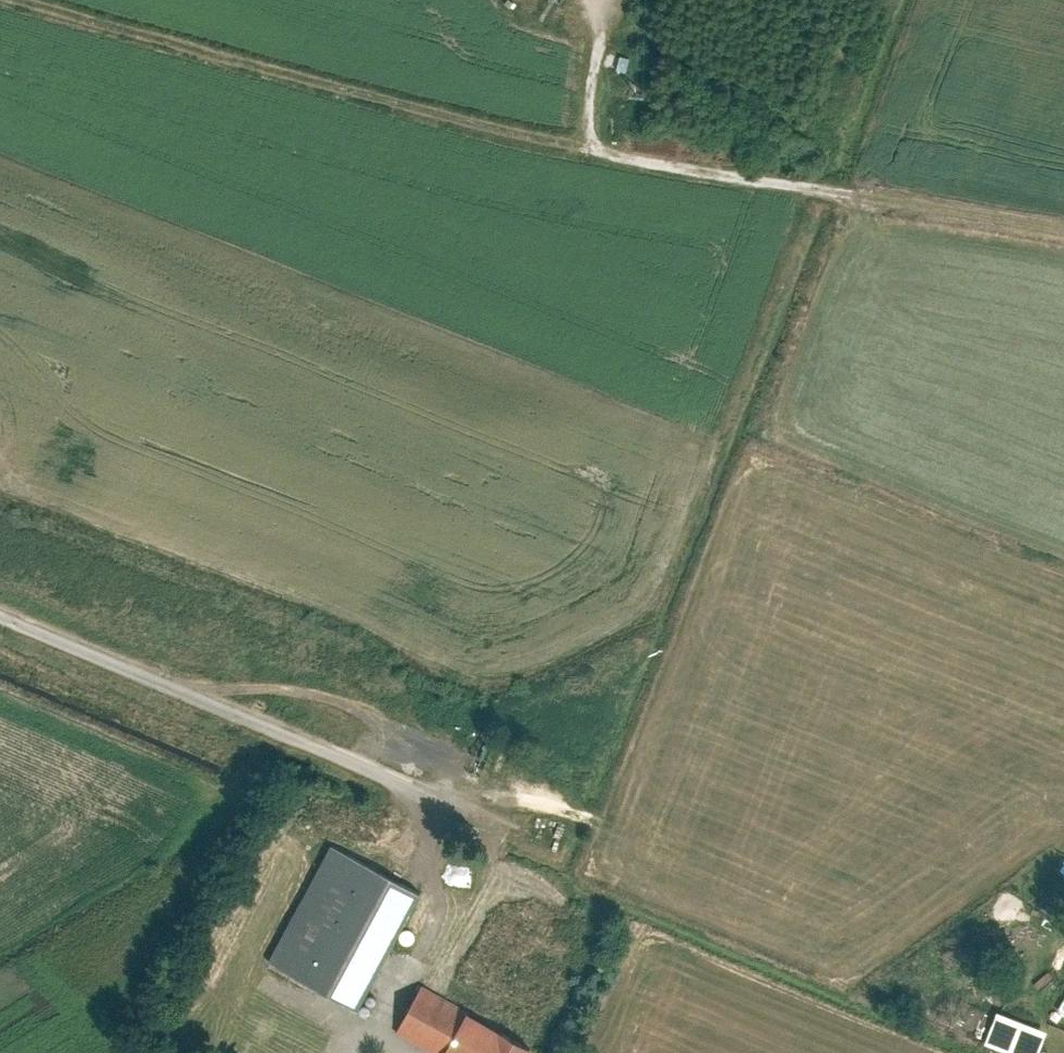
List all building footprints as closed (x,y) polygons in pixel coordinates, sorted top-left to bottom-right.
[(422,895),(331,846),(270,961),(358,1012),(422,895)] [(398,1033),(433,1052),(536,1052),(424,988),(398,1033)]
